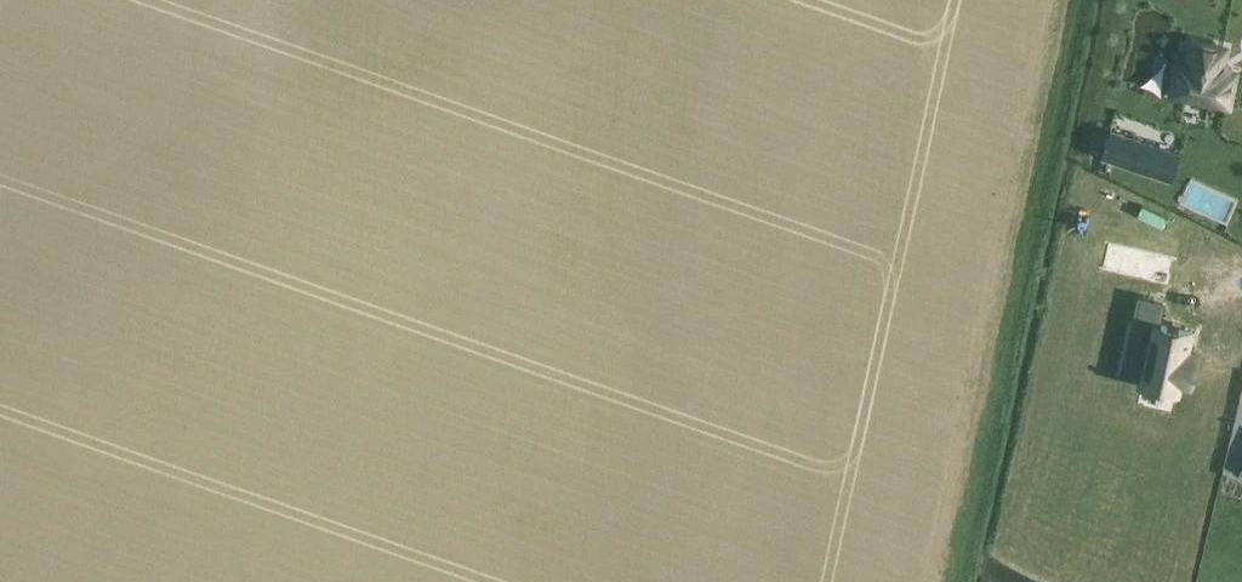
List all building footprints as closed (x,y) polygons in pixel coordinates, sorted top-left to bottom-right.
[(1176,57),(1168,98),(1229,111),(1238,70),(1231,69),(1225,60),(1228,46),(1191,38),(1186,59),(1176,57)] [(1108,128),(1098,157),(1168,181),(1178,151),(1108,128)] [(1139,296),(1133,325),(1140,327),(1152,330),(1139,382),(1138,388),(1180,398),(1183,387),(1183,386),(1194,388),(1201,354),(1190,352),(1194,335),(1194,333),(1162,326),(1167,302),(1139,296)]
